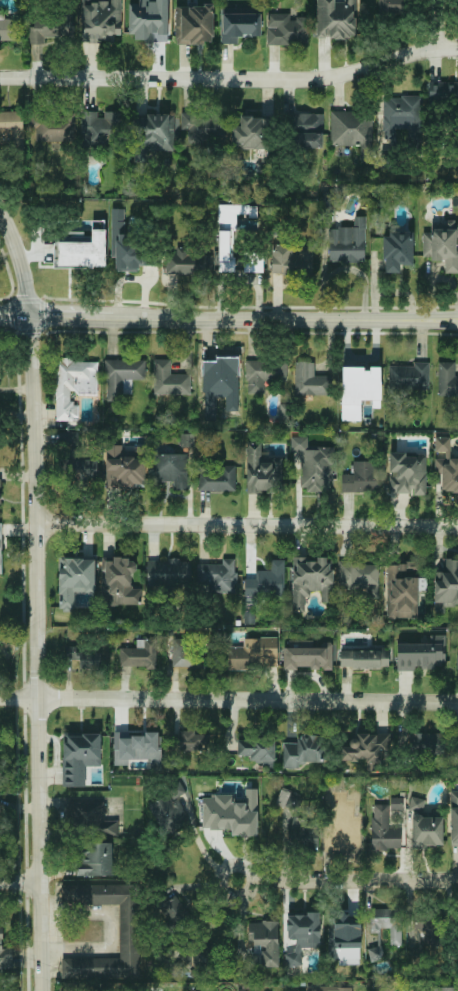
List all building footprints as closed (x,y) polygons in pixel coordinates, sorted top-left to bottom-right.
[(122,0),(108,0),(108,1),(93,0),(83,0),(82,40),(121,40),(122,0)] [(316,38),(356,38),(356,0),(345,0),(345,2),(335,2),(335,0),(316,0),(316,38)] [(379,13),(411,13),(411,0),(379,0),(379,13)] [(176,44),(214,43),(213,5),(176,6),(176,44)] [(15,19),(5,19),(4,8),(0,8),(0,41),(15,41),(15,19)] [(261,10),(222,8),(221,44),(238,44),(238,36),(261,37),(261,10)] [(268,13),(267,44),(308,45),(309,14),(268,13)] [(45,38),(73,37),(73,17),(31,18),(31,44),(45,44),(45,38)] [(429,82),(429,100),(457,101),(457,83),(429,82)] [(383,97),(383,139),(396,139),(396,130),(422,130),(422,97),(383,97)] [(84,143),(119,142),(118,114),(98,114),(98,111),(84,112),(84,143)] [(360,162),(372,162),(373,112),(331,111),(330,145),(360,145),(360,162)] [(23,112),(0,113),(0,146),(24,145),(23,112)] [(323,113),(287,113),(287,128),(297,128),(296,147),(322,148),(323,113)] [(173,151),(174,115),(134,114),(132,162),(147,162),(147,150),(173,151)] [(36,142),(76,141),(75,115),(32,116),(32,128),(36,128),(36,142)] [(220,116),(181,115),(181,133),(188,134),(188,143),(207,144),(207,135),(219,135),(220,116)] [(267,148),(269,117),(240,116),(240,127),(233,126),(233,147),(267,148)] [(233,272),(233,229),(236,229),(236,214),(249,214),(249,218),(257,218),(257,205),(218,205),(218,272),(233,272)] [(115,271),(139,270),(139,264),(145,264),(144,239),(126,239),(126,208),(111,208),(112,257),(115,257),(115,271)] [(329,227),(329,262),(365,262),(365,216),(354,215),(354,227),(329,227)] [(431,222),(431,232),(422,232),(423,259),(444,259),(445,273),(457,273),(457,221),(431,222)] [(413,264),(413,232),(384,232),(383,272),(400,272),(400,264),(413,264)] [(271,274),(312,275),(313,246),(299,246),(299,254),(293,254),(293,244),(272,244),(271,274)] [(212,251),(176,250),(176,254),(167,253),(166,273),(212,275),(212,251)] [(263,272),(263,253),(244,253),(243,272),(263,272)] [(146,360),(106,359),(105,400),(123,400),(123,379),(145,379),(146,360)] [(190,394),(190,374),(170,373),(170,359),(154,359),(154,394),(190,394)] [(97,360),(56,360),(55,420),(79,420),(79,403),(70,403),(70,393),(97,393),(97,360)] [(287,381),(287,360),(246,360),(246,393),(264,393),(264,381),(287,381)] [(314,362),(295,361),(294,394),(331,395),(331,375),(314,375),(314,362)] [(454,376),(455,362),(439,361),(438,396),(457,396),(457,376),(454,376)] [(429,362),(414,362),(414,366),(389,365),(389,388),(429,389),(429,362)] [(341,420),(360,420),(361,399),(380,400),(381,367),(370,366),(370,368),(342,367),(341,420)] [(193,434),(181,434),(181,446),(193,446),(193,434)] [(333,447),(307,447),(307,437),(291,437),(291,451),(300,451),(300,490),(333,489),(333,447)] [(457,491),(457,458),(450,458),(450,437),(435,437),(435,451),(444,451),(444,458),(434,458),(435,474),(442,473),(442,492),(457,491)] [(247,492),(282,492),(282,455),(261,456),(261,442),(247,442),(247,492)] [(105,487),(145,487),(145,457),(134,457),(134,454),(122,453),(122,444),(106,444),(105,487)] [(188,453),(153,453),(153,481),(173,481),(173,490),(188,490),(188,453)] [(426,454),(389,453),(389,474),(390,474),(389,490),(412,491),(412,494),(425,495),(426,454)] [(354,473),(342,474),(342,492),(383,491),(382,461),(354,461),(354,473)] [(236,466),(198,466),(198,490),(235,491),(236,466)] [(58,610),(75,610),(75,592),(94,592),(95,557),(59,557),(58,610)] [(101,605),(141,605),(141,588),(131,588),(131,572),(136,572),(136,558),(101,557),(101,605)] [(292,611),(306,611),(306,591),(321,591),(321,603),(332,603),(331,557),(317,557),(317,558),(292,558),(292,611)] [(222,564),(198,563),(197,583),(208,584),(208,592),(236,592),(236,558),(222,558),(222,564)] [(147,559),(147,586),(190,587),(191,560),(147,559)] [(244,596),(284,597),(284,559),(270,559),(270,571),(244,570),(244,596)] [(445,607),(445,605),(457,605),(457,560),(443,560),(443,572),(435,571),(434,607),(445,607)] [(338,562),(338,589),(365,589),(365,597),(378,597),(378,562),(338,562)] [(444,634),(429,635),(429,643),(397,643),(397,671),(414,670),(414,667),(445,667),(444,634)] [(172,665),(196,666),(197,656),(190,656),(191,637),(172,637),(172,665)] [(277,637),(243,638),(244,646),(227,646),(227,669),(277,668),(277,637)] [(156,667),(157,640),(137,639),(136,648),(120,647),(119,665),(156,667)] [(332,669),(332,645),(283,646),(283,670),(332,669)] [(79,667),(101,668),(101,650),(65,649),(64,660),(79,660),(79,667)] [(340,650),(340,668),(389,667),(388,649),(340,650)] [(178,750),(209,750),(210,734),(194,734),(194,730),(179,730),(178,750)] [(101,733),(63,733),(63,786),(85,786),(85,765),(101,766),(101,733)] [(113,765),(129,765),(129,759),(150,759),(150,768),(160,768),(160,733),(113,733),(113,765)] [(390,733),(349,734),(349,746),(340,746),(341,761),(365,760),(365,771),(381,770),(381,760),(391,760),(390,733)] [(444,733),(410,733),(410,753),(444,754),(444,733)] [(282,767),(299,768),(299,761),(321,762),(322,735),(297,734),(297,743),(283,742),(282,767)] [(237,755),(250,755),(250,761),(262,762),(261,768),(274,768),(275,739),(238,738),(237,755)] [(187,826),(180,797),(185,796),(182,783),(168,787),(170,796),(151,801),(160,833),(187,826)] [(257,835),(257,788),(244,789),(245,802),(233,802),(233,795),(202,795),(203,829),(231,829),(231,836),(257,835)] [(289,809),(280,834),(314,846),(321,826),(296,817),(304,796),(281,788),(275,804),(289,809)] [(450,791),(451,847),(457,847),(457,791),(450,791)] [(360,851),(360,818),(340,818),(340,792),(325,792),(325,808),(329,808),(328,850),(360,851)] [(402,797),(390,798),(391,810),(403,810),(402,797)] [(118,820),(105,820),(105,803),(68,802),(68,829),(118,830),(118,820)] [(401,847),(401,829),(389,829),(389,803),(372,803),(371,847),(401,847)] [(443,846),(443,816),(412,816),(413,846),(443,846)] [(112,843),(88,843),(88,851),(78,851),(79,875),(112,875),(112,843)] [(140,978),(140,884),(62,883),(62,904),(119,904),(119,958),(62,957),(62,978),(140,978)] [(175,927),(190,915),(175,894),(159,907),(175,927)] [(402,945),(401,908),(370,909),(370,930),(389,929),(390,945),(402,945)] [(424,930),(425,941),(443,940),(442,911),(413,911),(414,930),(424,930)] [(319,913),(286,914),(287,939),(295,939),(295,952),(285,952),(285,966),(302,965),(301,948),(321,947),(319,913)] [(361,963),(359,914),(333,915),(335,964),(361,963)] [(12,968),(12,948),(3,948),(3,920),(0,920),(0,968),(12,968)] [(279,967),(278,921),(248,922),(248,942),(254,941),(254,953),(261,953),(261,967),(279,967)] [(421,931),(411,931),(410,950),(420,950),(421,931)] [(383,959),(382,946),(368,948),(370,961),(383,959)]
